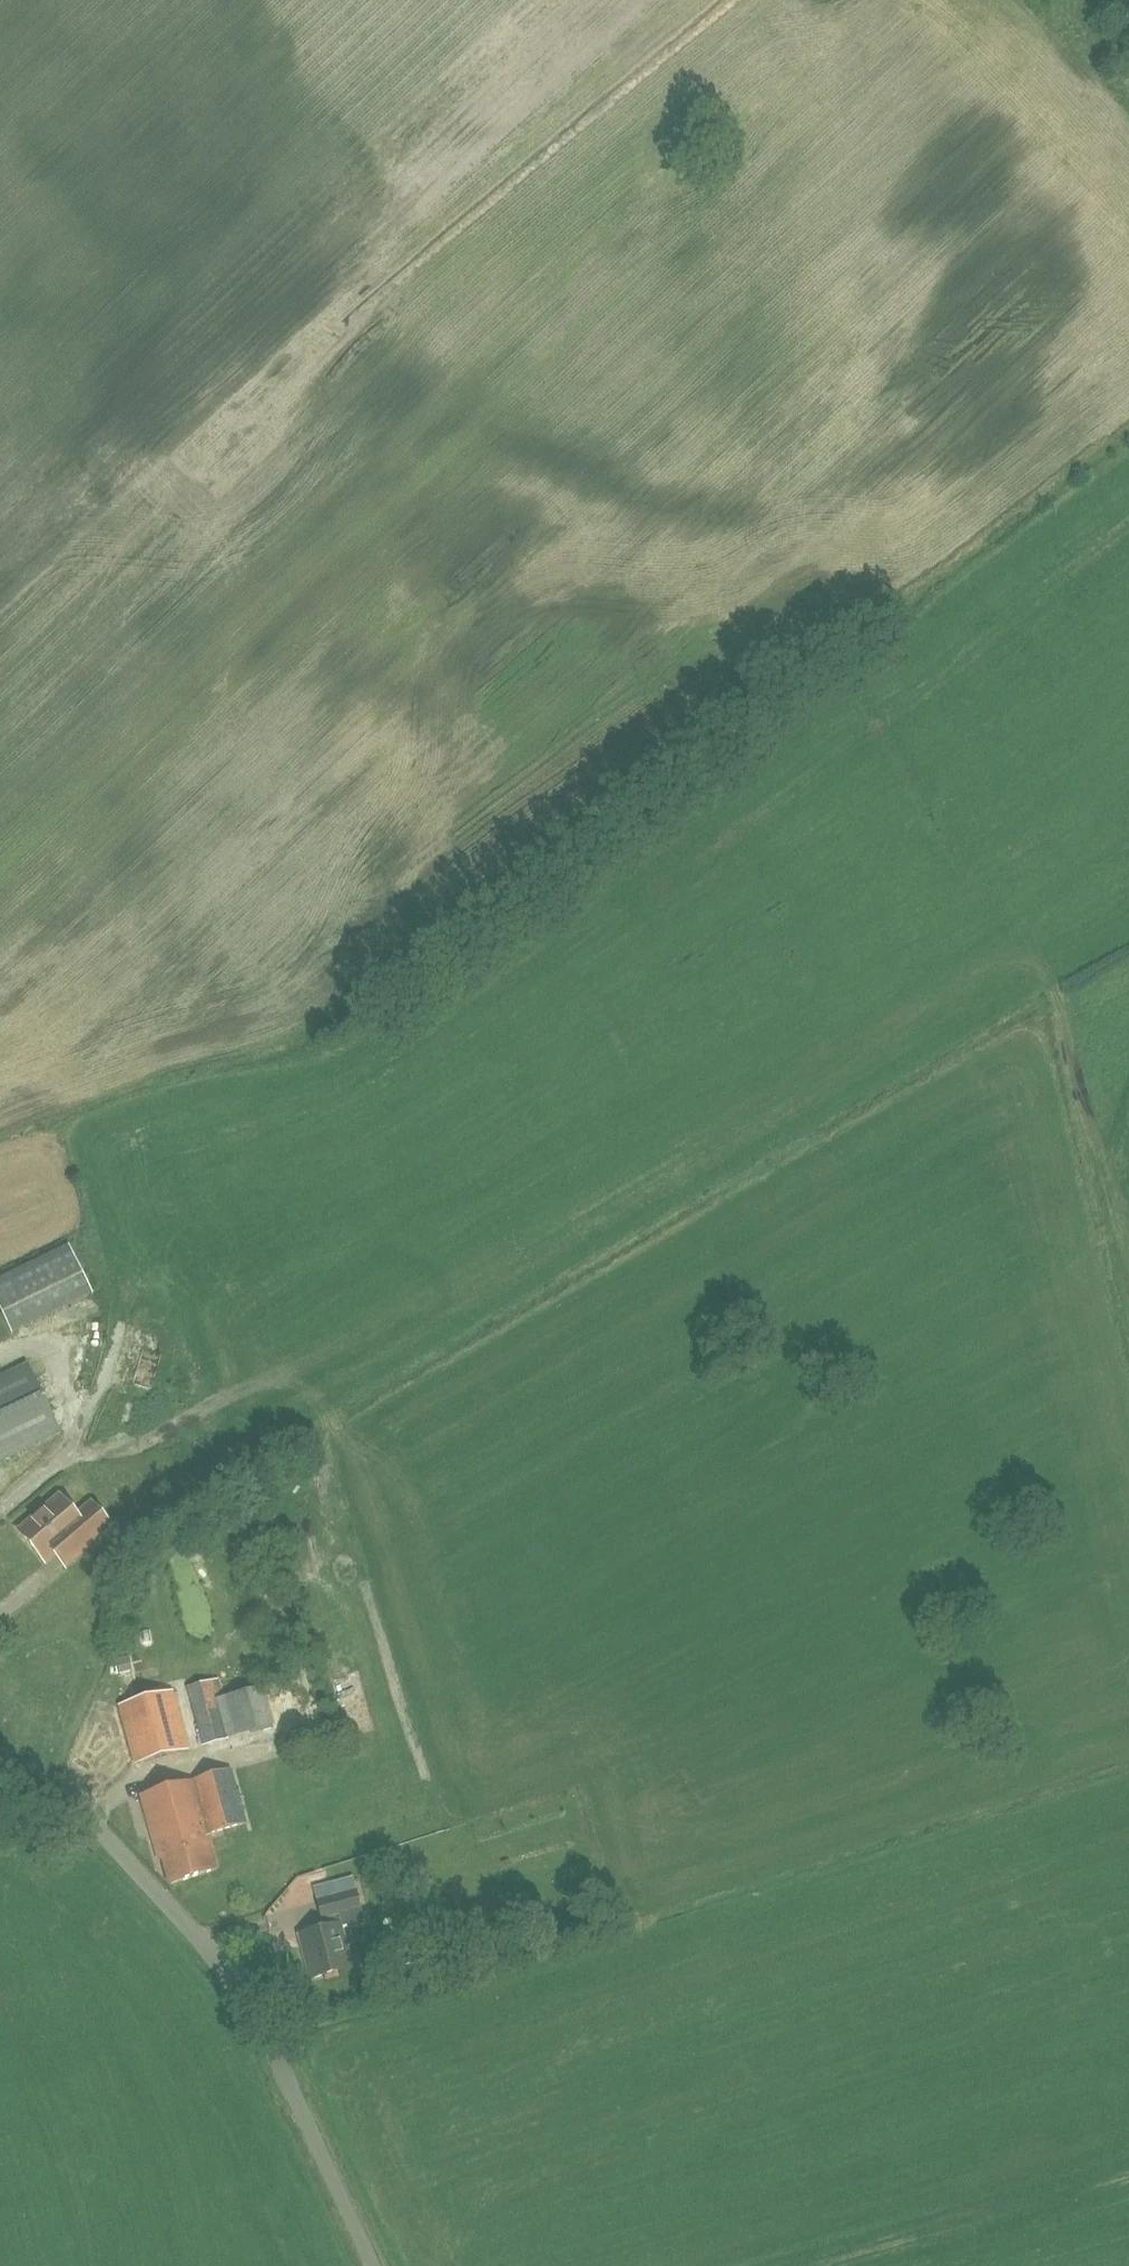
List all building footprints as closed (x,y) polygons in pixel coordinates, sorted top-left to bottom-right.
[(0,1279),(0,1311),(11,1334),(92,1294),(69,1246),(0,1279)] [(59,1432),(27,1365),(0,1378),(0,1461),(59,1432)] [(59,1497),(18,1532),(45,1562),(71,1540),(82,1553),(111,1528),(91,1504),(76,1517),(59,1497)] [(215,1699),(218,1698),(213,1680),(185,1687),(201,1746),(226,1740),(218,1707),(215,1699)] [(171,1692),(118,1706),(134,1764),(187,1750),(171,1692)] [(259,1697),(218,1707),(226,1740),(227,1745),(268,1735),(259,1697)] [(179,1882),(217,1869),(207,1834),(244,1824),(230,1770),(139,1796),(157,1860),(171,1856),(179,1882)] [(320,1919),(360,1909),(355,1876),(314,1886),(320,1919)] [(339,1924),(298,1934),(310,1978),(351,1968),(339,1924)] [(413,1967),(397,1972),(401,1984),(416,1980),(413,1967)]
